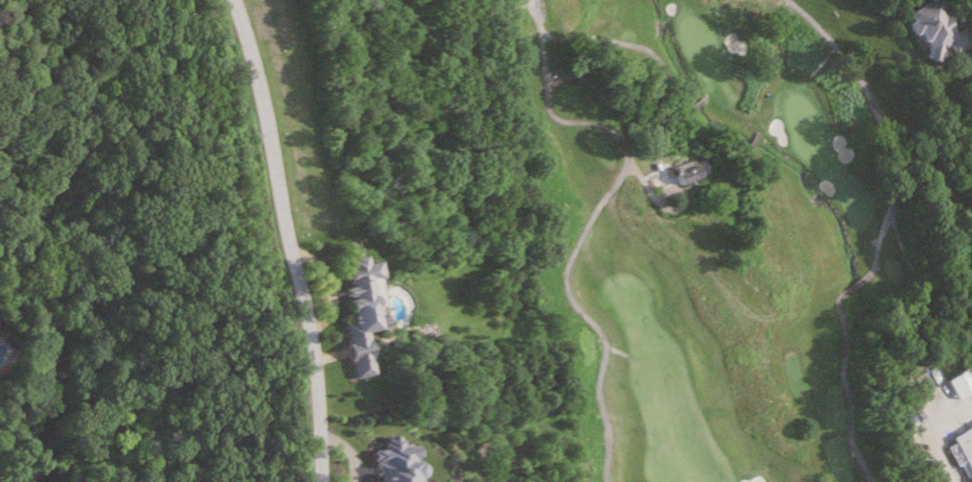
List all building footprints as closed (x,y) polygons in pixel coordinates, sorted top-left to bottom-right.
[(969,25),(963,29),(948,0),(939,0),(913,14),(918,22),(917,23),(936,60),(955,50),(957,54),(971,47),(971,31),(969,25)] [(652,177),(658,193),(707,173),(701,157),(652,177)] [(377,261),(365,263),(364,256),(342,259),(353,324),(348,325),(356,379),(377,376),(370,332),(388,329),(377,261)] [(960,399),(971,393),(971,370),(951,380),(960,399)] [(952,437),(957,448),(959,447),(971,474),(971,428),(952,437)] [(419,446),(404,446),(403,438),(387,438),(388,449),(378,449),(378,481),(420,481),(419,446)]
